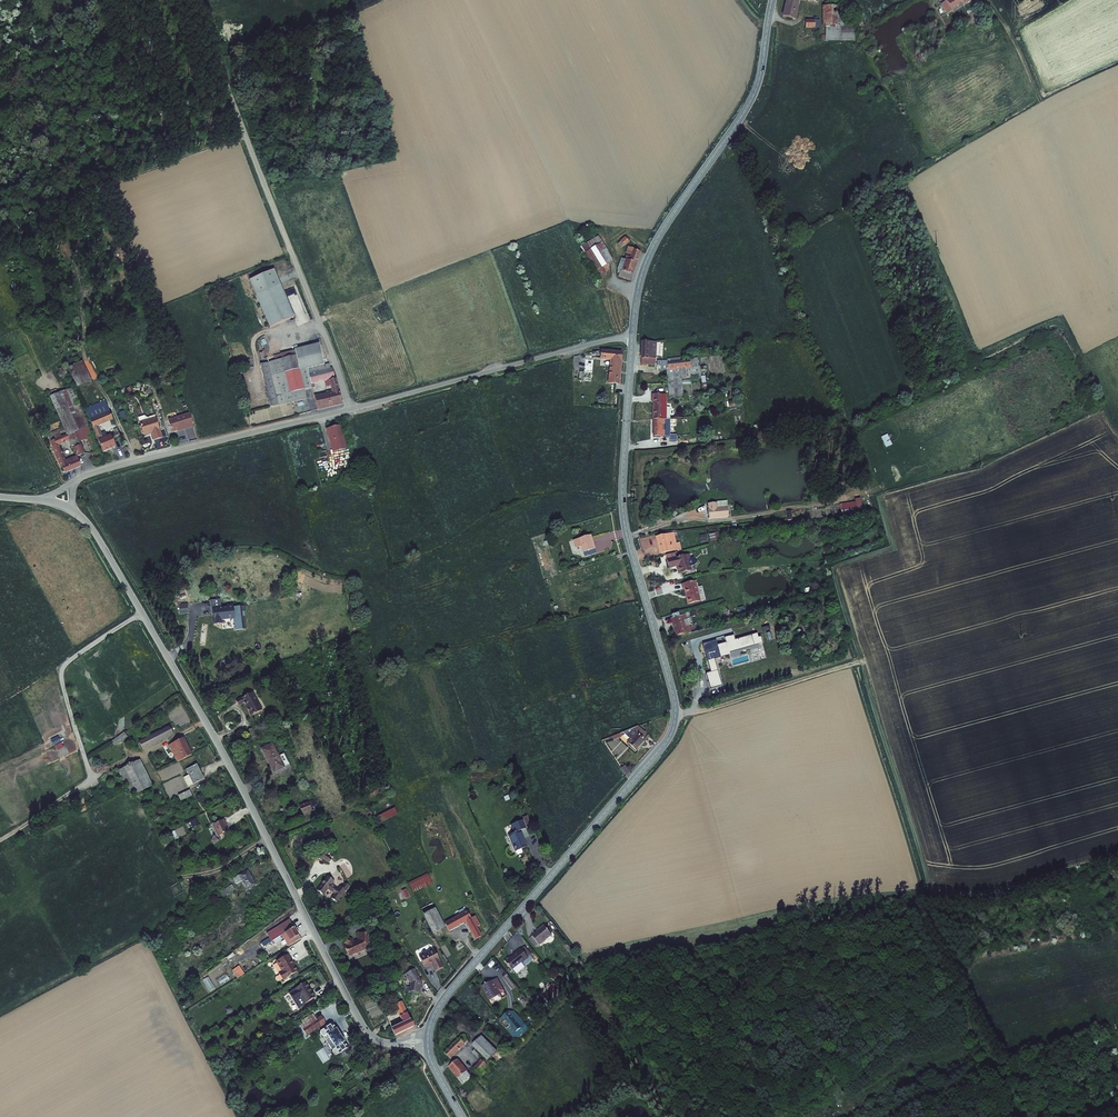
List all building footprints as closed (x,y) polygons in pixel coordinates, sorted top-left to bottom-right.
[(782,17),(795,20),(800,0),(785,0),(782,17)] [(945,0),(946,1),(941,4),(947,14),(952,11),(953,13),(973,0),(945,0)] [(825,7),(822,7),(822,29),(825,29),(825,35),(825,41),(855,41),(855,27),(845,27),(844,14),(837,14),(837,7),(825,7)] [(814,21),(814,20),(805,20),(805,29),(815,29),(814,21)] [(584,252),(602,241),(598,235),(580,246),(584,252)] [(629,242),(625,236),(620,240),(620,241),(624,246),(629,242)] [(602,241),(584,252),(599,279),(606,275),(605,272),(609,269),(609,263),(614,260),(602,241)] [(632,274),(633,274),(641,252),(633,249),(633,248),(628,246),(625,253),(630,254),(629,256),(629,259),(625,258),(621,270),(632,274)] [(621,270),(625,258),(621,257),(617,269),(618,269),(617,271),(617,272),(619,273),(620,270),(621,270)] [(275,268),(250,278),(270,326),(294,317),(275,268)] [(632,274),(621,270),(620,270),(619,273),(618,276),(630,280),(632,274)] [(655,359),(656,359),(657,342),(641,341),(640,358),(641,358),(641,364),(655,365),(655,359)] [(309,378),(333,372),(332,368),(331,368),(329,363),(324,365),(319,343),(294,349),(294,350),(274,355),(275,360),(260,364),(271,406),(306,398),(304,389),(312,388),(311,384),(309,378)] [(622,351),(601,349),(600,359),(610,360),(607,383),(619,385),(622,351)] [(657,371),(666,371),(666,370),(668,370),(667,362),(681,361),(680,357),(667,359),(667,360),(657,360),(657,371)] [(668,370),(666,370),(666,371),(669,398),(683,397),(681,378),(686,378),(701,377),(700,372),(700,366),(699,366),(697,357),(689,358),(689,360),(690,368),(668,370)] [(82,360),(67,367),(77,387),(92,381),(82,360)] [(681,361),(667,362),(668,370),(690,368),(689,360),(681,361)] [(68,375),(64,367),(56,370),(60,379),(68,375)] [(324,381),(328,380),(335,378),(333,372),(309,378),(311,384),(314,383),(324,381)] [(335,378),(328,380),(330,385),(331,391),(314,396),(317,410),(342,404),(336,378),(335,378)] [(64,431),(66,434),(69,440),(71,446),(80,442),(87,438),(90,437),(92,436),(88,426),(89,425),(80,406),(81,405),(73,387),(58,393),(49,397),(62,428),(64,431)] [(726,391),(710,392),(710,394),(725,393),(726,407),(728,407),(727,393),(726,393),(726,391)] [(653,419),(666,419),(667,407),(667,403),(666,403),(666,394),(651,394),(651,403),(652,403),(652,419),(653,419)] [(89,419),(110,411),(105,400),(85,409),(89,419)] [(97,438),(102,436),(101,433),(101,431),(98,426),(101,425),(113,419),(110,411),(89,419),(93,427),(92,428),(96,438),(97,438)] [(126,417),(123,411),(118,413),(121,420),(126,417)] [(193,427),(189,412),(168,419),(172,432),(177,431),(178,432),(193,427)] [(140,421),(139,422),(142,429),(142,430),(143,434),(144,436),(149,434),(151,433),(152,436),(153,441),(163,437),(160,429),(159,429),(157,423),(156,418),(155,416),(146,419),(141,421),(140,421)] [(666,419),(653,419),(652,436),(670,436),(670,419),(666,419)] [(341,425),(326,429),(332,452),(347,449),(341,425)] [(64,431),(62,428),(47,434),(50,441),(55,439),(55,438),(61,436),(59,433),(64,431)] [(115,433),(111,435),(113,440),(120,437),(118,432),(115,433)] [(77,456),(77,455),(65,460),(59,445),(69,440),(66,434),(61,436),(55,438),(55,439),(50,441),(49,441),(60,466),(61,466),(65,473),(81,466),(77,456)] [(98,439),(103,452),(116,447),(113,440),(111,435),(110,434),(107,435),(98,439)] [(887,434),(881,437),(885,448),(891,445),(887,434)] [(76,456),(77,455),(77,456),(85,453),(80,442),(73,445),(74,447),(73,448),(74,451),(75,450),(76,453),(75,454),(76,456)] [(841,511),(861,507),(860,498),(854,499),(854,501),(840,504),(841,511)] [(709,519),(729,517),(728,507),(727,507),(718,507),(717,502),(707,503),(709,519)] [(674,532),(655,537),(659,554),(678,550),(676,543),(674,532)] [(594,549),(595,549),(591,535),(573,540),(575,548),(581,547),(582,553),(583,552),(594,549)] [(594,549),(583,552),(584,557),(596,553),(594,549)] [(669,568),(676,567),(678,574),(692,570),(691,566),(694,565),(697,562),(694,559),(694,558),(690,558),(689,554),(676,557),(667,559),(666,559),(669,568)] [(701,601),(696,581),(681,584),(682,590),(684,589),(687,605),(701,601)] [(235,630),(246,629),(244,606),(234,607),(233,604),(227,605),(227,607),(221,608),(220,600),(210,601),(212,615),(213,615),(214,625),(222,624),(222,621),(234,619),(235,630)] [(188,603),(179,605),(180,614),(189,613),(188,603)] [(679,616),(678,613),(671,615),(672,618),(671,619),(676,636),(683,634),(684,635),(691,633),(689,625),(685,626),(684,620),(687,619),(685,614),(679,616)] [(710,673),(706,674),(710,689),(722,686),(714,659),(730,655),(730,653),(763,643),(761,637),(758,637),(757,634),(735,640),(734,635),(702,644),(710,673)] [(241,698),(235,701),(239,706),(243,704),(250,717),(262,710),(252,692),(241,699),(241,698)] [(169,726),(138,742),(143,751),(174,735),(169,726)] [(644,732),(638,726),(623,733),(629,739),(626,743),(637,752),(645,742),(650,737),(647,735),(646,734),(647,734),(644,732)] [(250,739),(255,737),(252,729),(247,730),(250,739)] [(128,737),(124,732),(111,741),(115,747),(119,744),(121,742),(128,737)] [(620,733),(612,737),(613,741),(619,739),(623,736),(620,733)] [(168,746),(177,763),(192,755),(184,738),(168,746)] [(272,743),(260,749),(273,774),(285,768),(284,767),(289,765),(283,754),(279,756),(272,743)] [(117,771),(130,797),(153,786),(140,760),(117,771)] [(204,779),(197,765),(186,770),(189,775),(193,784),(193,785),(204,779)] [(626,776),(630,772),(625,765),(621,769),(626,776)] [(193,784),(189,775),(184,778),(188,787),(193,784)] [(192,796),(189,790),(178,796),(181,801),(192,796)] [(315,800),(308,803),(311,811),(318,808),(315,800)] [(308,803),(308,802),(298,806),(302,815),(312,811),(311,811),(308,803)] [(395,808),(377,816),(380,823),(398,815),(395,808)] [(523,820),(525,826),(530,824),(527,816),(522,818),(523,820)] [(197,819),(190,822),(192,828),(199,825),(197,819)] [(212,825),(218,837),(229,832),(226,827),(228,826),(224,820),(212,825)] [(525,826),(523,820),(510,825),(513,834),(508,836),(515,852),(516,852),(521,850),(527,847),(520,831),(526,829),(525,826)] [(326,853),(324,853),(319,860),(321,862),(323,859),(329,863),(332,859),(327,855),(327,854),(326,853)] [(248,871),(239,875),(242,881),(247,890),(256,885),(248,871)] [(427,874),(408,883),(413,893),(433,884),(427,874)] [(233,878),(236,884),(242,881),(239,875),(233,878)] [(337,903),(345,891),(340,886),(338,889),(332,884),(334,881),(327,877),(316,891),(323,896),(328,890),(334,894),(331,898),(337,903)] [(235,890),(232,885),(220,891),(223,897),(235,890)] [(401,891),(405,900),(410,897),(406,889),(401,891)] [(433,934),(445,928),(435,909),(423,915),(433,934)] [(475,940),(482,936),(477,928),(480,925),(475,916),(471,919),(467,911),(444,923),(449,932),(466,923),(475,940)] [(279,936),(291,928),(286,921),(264,935),(269,943),(276,938),(279,936)] [(539,945),(539,946),(552,936),(551,934),(543,925),(536,931),(537,932),(531,936),(532,937),(539,945)] [(546,925),(544,926),(551,934),(553,933),(546,925)] [(298,939),(291,928),(279,936),(282,939),(284,938),(289,945),(298,939)] [(359,949),(366,945),(366,942),(363,942),(364,937),(362,937),(362,934),(354,933),(354,939),(354,941),(350,943),(348,941),(348,940),(347,940),(343,938),(340,944),(343,945),(344,946),(343,947),(342,949),(345,956),(352,953),(353,953),(358,950),(359,949)] [(532,937),(529,940),(535,948),(539,945),(532,937)] [(457,950),(463,948),(460,939),(454,941),(457,950)] [(525,947),(521,950),(528,958),(530,956),(532,955),(525,947)] [(444,968),(434,949),(419,956),(425,969),(429,967),(429,968),(432,966),(435,972),(444,968)] [(509,957),(504,961),(516,975),(525,968),(525,967),(522,964),(528,959),(528,958),(521,950),(521,949),(519,949),(515,953),(515,955),(510,958),(509,957)] [(298,972),(289,955),(276,962),(281,971),(279,973),(284,981),(298,972)] [(530,956),(528,958),(528,959),(522,964),(525,967),(534,960),(530,956)] [(239,965),(231,970),(237,979),(244,974),(239,965)] [(423,986),(414,970),(401,976),(404,980),(407,979),(410,984),(409,987),(407,986),(406,991),(406,992),(409,992),(408,995),(409,995),(418,997),(419,997),(420,994),(421,990),(422,989),(423,986)] [(515,987),(506,975),(503,978),(512,989),(515,987)] [(221,976),(216,979),(220,985),(228,980),(226,977),(223,979),(221,976)] [(503,988),(497,979),(481,987),(489,1002),(501,995),(500,994),(498,991),(503,988)] [(316,998),(306,982),(289,993),(299,1010),(306,1006),(305,1005),(316,998)] [(554,985),(553,984),(547,989),(553,995),(558,991),(558,990),(557,988),(554,985)] [(280,1009),(293,1001),(287,992),(274,1000),(280,1009)] [(402,1024),(391,1030),(395,1038),(414,1028),(402,1002),(394,1006),(402,1024)] [(510,1027),(506,1030),(515,1041),(528,1030),(525,1026),(515,1012),(508,1013),(499,1020),(502,1024),(505,1021),(506,1022),(508,1026),(509,1025),(510,1027)] [(302,1029),(303,1029),(317,1020),(316,1018),(313,1013),(298,1023),(302,1029)] [(317,1020),(303,1029),(307,1035),(326,1023),(321,1015),(316,1018),(317,1020)] [(334,1054),(336,1055),(348,1047),(344,1041),(345,1041),(336,1027),(332,1022),(320,1030),(320,1032),(322,1036),(323,1036),(324,1036),(327,1034),(336,1047),(332,1049),(332,1050),(332,1051),(334,1054)] [(324,1036),(323,1036),(332,1050),(332,1049),(336,1047),(327,1034),(324,1036)] [(463,1034),(444,1052),(451,1059),(466,1044),(465,1044),(469,1040),(463,1034)] [(498,1051),(482,1035),(472,1045),(476,1048),(476,1049),(488,1060),(498,1051)] [(468,1070),(459,1058),(448,1067),(458,1079),(458,1078),(462,1083),(471,1076),(467,1071),(468,1070)] [(488,1065),(481,1059),(477,1063),(473,1068),(480,1074),(488,1065)]
